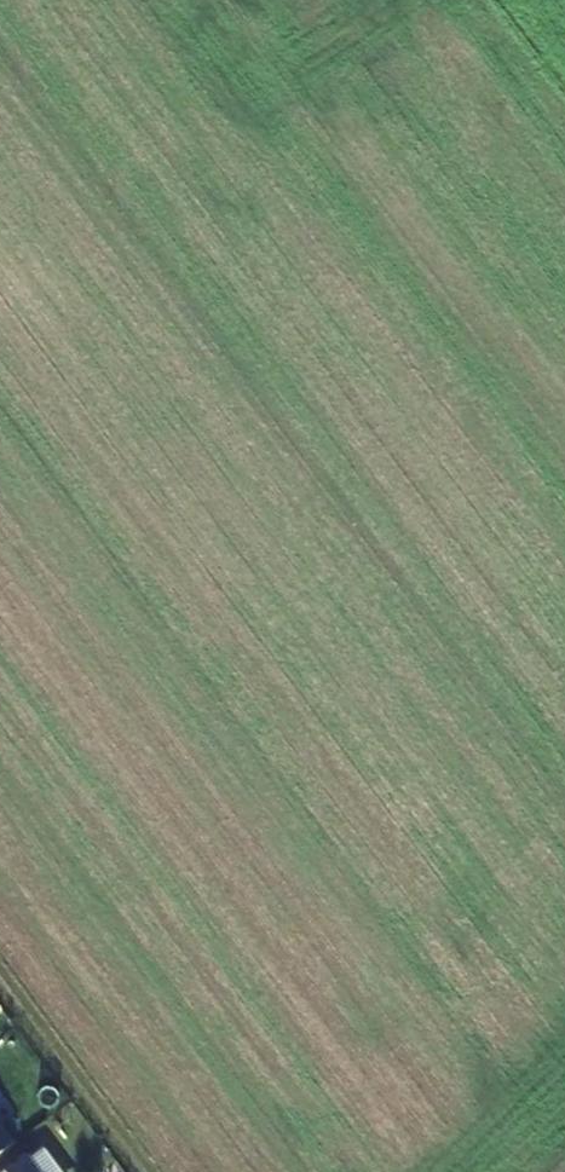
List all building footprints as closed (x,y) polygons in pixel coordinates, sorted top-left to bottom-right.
[(15,1142),(0,1122),(0,1154),(15,1143),(15,1142)] [(5,1171),(39,1171),(27,1156),(5,1171)]
